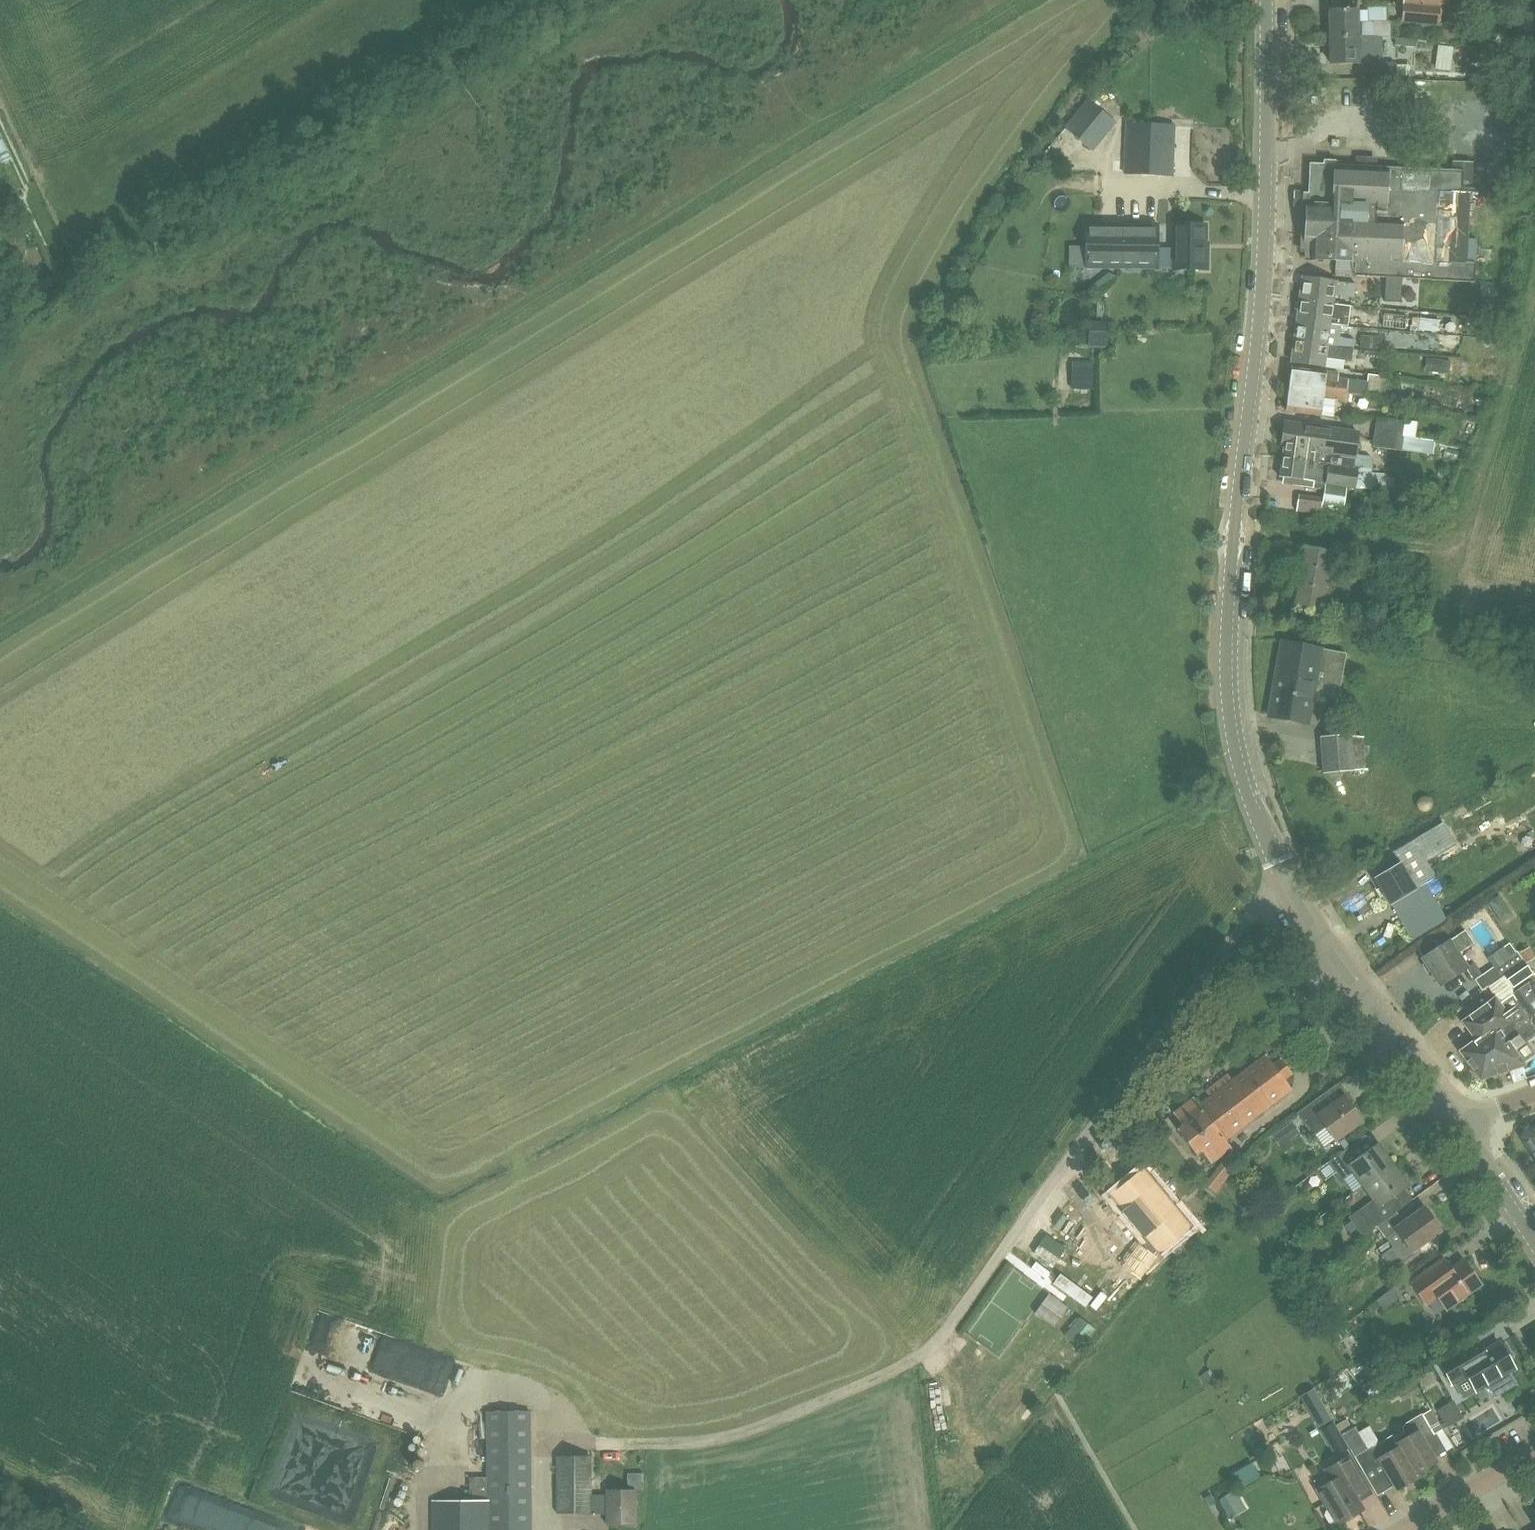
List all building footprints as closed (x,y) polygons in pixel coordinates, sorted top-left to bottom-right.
[(1447,0),(1406,0),(1405,6),(1446,10),(1447,0)] [(1446,10),(1405,6),(1404,21),(1439,25),(1439,14),(1446,15),(1446,10)] [(1331,37),(1361,36),(1378,36),(1391,36),(1390,20),(1386,21),(1357,21),(1357,9),(1330,10),(1331,37)] [(1465,44),(1467,25),(1443,22),(1442,34),(1435,33),(1434,41),(1465,44)] [(1361,36),(1331,37),(1331,63),(1358,63),(1358,62),(1370,62),(1370,76),(1395,76),(1395,61),(1379,62),(1378,36),(1361,36)] [(1416,47),(1417,39),(1395,37),(1395,45),(1416,47)] [(1437,44),(1435,68),(1450,69),(1452,46),(1437,44)] [(1089,100),(1066,128),(1092,150),(1115,122),(1089,100)] [(1125,174),(1172,176),(1174,124),(1127,122),(1125,174)] [(1324,160),(1324,165),(1311,165),(1310,184),(1310,191),(1310,194),(1301,193),(1300,204),(1308,204),(1308,207),(1307,219),(1306,241),(1306,258),(1336,259),(1356,260),(1356,258),(1367,259),(1366,276),(1385,277),(1398,277),(1431,279),(1431,280),(1470,282),(1474,282),(1475,263),(1471,263),(1468,263),(1469,240),(1470,191),(1462,191),(1463,171),(1453,171),(1376,167),(1355,166),(1345,166),(1345,160),(1324,160)] [(1158,224),(1114,223),(1087,223),(1086,267),(1114,267),(1158,268),(1158,224)] [(1174,223),(1174,269),(1206,269),(1206,249),(1204,249),(1204,224),(1174,223)] [(1300,299),(1333,303),(1334,294),(1354,297),(1356,284),(1303,277),(1300,299)] [(1397,297),(1398,286),(1398,277),(1385,277),(1385,285),(1385,297),(1397,297)] [(1333,303),(1300,299),(1297,319),(1329,323),(1342,325),(1347,326),(1350,305),(1333,303)] [(1383,327),(1405,329),(1406,316),(1384,314),(1383,327)] [(1297,319),(1294,340),(1353,348),(1354,339),(1340,337),(1342,325),(1329,323),(1297,319)] [(1379,337),(1362,336),(1361,348),(1378,349),(1379,337)] [(1351,361),(1352,349),(1294,340),(1292,361),(1323,366),(1323,365),(1335,367),(1336,359),(1351,361)] [(1092,387),(1093,360),(1071,360),(1071,387),(1092,387)] [(1369,373),(1368,381),(1348,379),(1348,378),(1337,377),(1338,372),(1292,366),(1290,385),(1308,388),(1309,384),(1346,389),(1346,391),(1366,394),(1381,397),(1383,375),(1369,373)] [(1309,384),(1308,388),(1290,385),(1287,410),(1322,414),(1321,415),(1334,417),(1336,399),(1345,401),(1346,393),(1381,398),(1381,397),(1366,394),(1346,391),(1346,389),(1309,384)] [(1376,418),(1374,429),(1402,433),(1404,423),(1404,421),(1376,417),(1376,418)] [(1355,454),(1358,433),(1285,423),(1282,441),(1304,444),(1303,448),(1344,453),(1343,464),(1329,463),(1329,465),(1326,483),(1347,486),(1354,487),(1355,488),(1385,491),(1386,482),(1386,473),(1372,471),(1353,469),(1355,454)] [(1402,437),(1402,433),(1374,429),(1373,441),(1375,441),(1374,446),(1402,450),(1403,439),(1402,437)] [(1304,444),(1282,441),(1282,442),(1284,443),(1282,457),(1316,462),(1316,463),(1325,464),(1329,465),(1329,463),(1343,464),(1344,453),(1303,448),(1304,444)] [(1282,457),(1279,476),(1284,476),(1284,481),(1313,485),(1314,482),(1322,483),(1325,464),(1316,463),(1316,462),(1282,457)] [(1325,483),(1321,504),(1344,507),(1347,486),(1326,483),(1325,483)] [(1356,573),(1351,572),(1350,577),(1333,575),(1337,553),(1300,546),(1293,584),(1352,594),(1356,574),(1356,573)] [(1390,583),(1387,600),(1396,602),(1400,585),(1390,583)] [(1387,600),(1352,594),(1293,584),(1289,608),(1327,615),(1328,606),(1385,616),(1385,617),(1414,622),(1415,615),(1420,616),(1421,606),(1396,602),(1387,600)] [(1283,641),(1269,715),(1309,722),(1312,703),(1314,693),(1339,697),(1347,653),(1283,641)] [(1351,734),(1321,736),(1324,772),(1354,770),(1351,735),(1351,734)] [(1409,846),(1412,850),(1397,859),(1400,864),(1375,878),(1390,904),(1416,889),(1404,870),(1445,846),(1437,832),(1418,844),(1417,842),(1409,846)] [(1446,920),(1432,896),(1399,915),(1414,939),(1446,920)] [(1457,954),(1472,944),(1464,931),(1448,941),(1439,947),(1433,938),(1417,949),(1422,958),(1422,959),(1439,985),(1466,968),(1457,954)] [(1509,956),(1474,979),(1482,991),(1524,962),(1518,952),(1511,942),(1503,947),(1509,956)] [(1524,962),(1525,963),(1534,958),(1534,957),(1530,946),(1518,952),(1524,962)] [(1460,1051),(1470,1065),(1506,1038),(1504,1035),(1514,1028),(1513,1027),(1529,1015),(1534,1011),(1534,983),(1530,973),(1531,972),(1526,964),(1502,980),(1512,994),(1501,1002),(1495,995),(1461,1020),(1475,1040),(1460,1051)] [(1470,1065),(1479,1077),(1480,1079),(1484,1077),(1525,1064),(1523,1061),(1515,1051),(1527,1043),(1525,1040),(1534,1033),(1534,1023),(1529,1015),(1513,1027),(1514,1028),(1504,1035),(1506,1038),(1470,1065)] [(1280,1058),(1273,1064),(1265,1055),(1200,1105),(1194,1097),(1174,1112),(1183,1125),(1177,1129),(1196,1155),(1202,1151),(1211,1163),(1231,1148),(1225,1140),(1291,1089),(1284,1079),(1292,1074),(1280,1058)] [(1332,1106),(1324,1094),(1298,1113),(1314,1135),(1327,1126),(1337,1138),(1362,1120),(1344,1097),(1332,1106)] [(1291,1122),(1273,1135),(1283,1151),(1291,1146),(1287,1139),(1298,1131),(1291,1122)] [(1525,1129),(1524,1136),(1523,1136),(1533,1153),(1534,1152),(1534,1127),(1525,1129)] [(1330,1161),(1318,1170),(1325,1181),(1338,1172),(1343,1180),(1353,1172),(1363,1186),(1394,1164),(1379,1143),(1358,1157),(1350,1146),(1330,1161)] [(1361,1210),(1353,1216),(1365,1234),(1373,1228),(1376,1226),(1396,1212),(1397,1211),(1388,1199),(1409,1185),(1394,1164),(1363,1186),(1373,1200),(1360,1209),(1361,1210)] [(1193,1226),(1175,1203),(1162,1188),(1158,1183),(1145,1168),(1144,1166),(1143,1168),(1144,1169),(1111,1196),(1110,1195),(1109,1195),(1122,1211),(1121,1211),(1122,1212),(1123,1212),(1143,1237),(1144,1238),(1157,1253),(1159,1255),(1160,1254),(1159,1253),(1191,1226),(1192,1227),(1193,1226)] [(1167,1175),(1158,1183),(1162,1188),(1171,1180),(1167,1175)] [(1248,1219),(1262,1209),(1255,1200),(1242,1209),(1248,1219)] [(1382,1234),(1385,1238),(1392,1247),(1381,1255),(1392,1270),(1414,1254),(1412,1250),(1441,1229),(1424,1207),(1403,1222),(1396,1212),(1376,1226),(1382,1234)] [(1444,1260),(1433,1268),(1412,1283),(1427,1303),(1437,1296),(1447,1310),(1481,1285),(1464,1262),(1452,1270),(1444,1260)] [(1486,1351),(1480,1340),(1441,1363),(1453,1383),(1467,1375),(1476,1390),(1490,1382),(1497,1395),(1516,1383),(1509,1371),(1515,1368),(1509,1357),(1513,1355),(1506,1344),(1502,1346),(1500,1343),(1486,1351)] [(1380,1373),(1361,1385),(1372,1402),(1391,1390),(1380,1373)] [(1412,1377),(1394,1388),(1402,1401),(1420,1390),(1412,1377)] [(1303,1398),(1307,1406),(1311,1404),(1323,1424),(1331,1419),(1314,1391),(1313,1389),(1302,1396),(1303,1398)] [(1446,1426),(1464,1418),(1454,1399),(1437,1408),(1446,1426)] [(1405,1432),(1408,1437),(1398,1443),(1418,1478),(1419,1477),(1417,1474),(1437,1462),(1425,1441),(1435,1435),(1435,1434),(1443,1429),(1431,1410),(1407,1424),(1405,1428),(1405,1432)] [(469,1500),(432,1500),(432,1529),(531,1529),(530,1411),(487,1412),(487,1477),(469,1477),(469,1500)] [(1333,1424),(1322,1430),(1336,1454),(1347,1448),(1333,1424)] [(1364,1441),(1351,1449),(1363,1470),(1380,1460),(1398,1490),(1418,1478),(1398,1443),(1394,1436),(1369,1451),(1364,1441)] [(591,1513),(591,1496),(590,1456),(556,1457),(557,1514),(591,1513)] [(1339,1524),(1364,1509),(1359,1501),(1371,1493),(1350,1456),(1327,1470),(1333,1481),(1318,1490),(1330,1509),(1326,1511),(1325,1515),(1329,1522),(1333,1523),(1337,1521),(1339,1524)] [(1240,1485),(1259,1477),(1253,1463),(1234,1471),(1240,1485)] [(643,1487),(643,1472),(627,1472),(627,1487),(643,1487)] [(591,1496),(591,1513),(607,1513),(607,1524),(636,1524),(636,1490),(607,1490),(607,1496),(591,1496)] [(1219,1500),(1225,1511),(1241,1502),(1235,1491),(1219,1500)] [(197,1529),(287,1529),(288,1524),(202,1507),(197,1529)]
